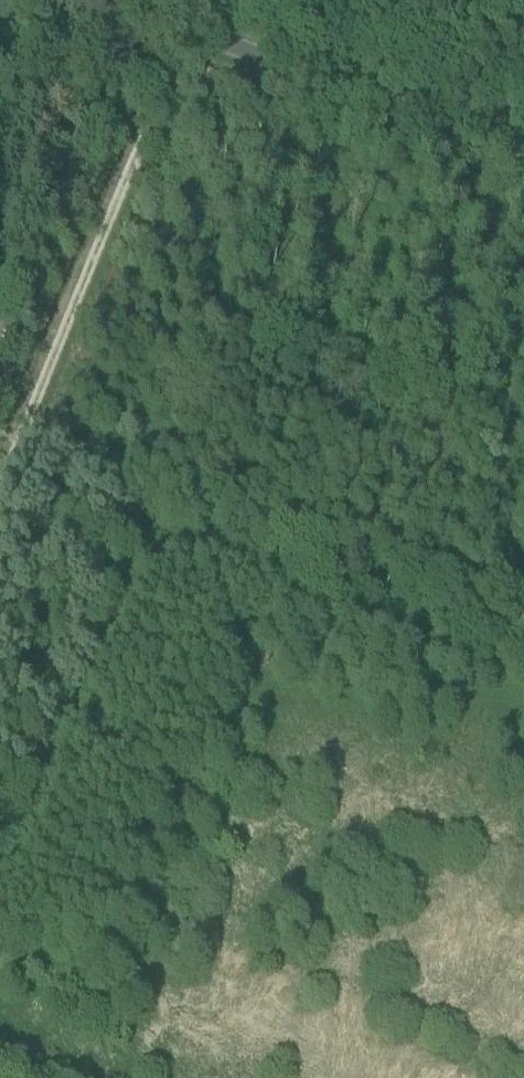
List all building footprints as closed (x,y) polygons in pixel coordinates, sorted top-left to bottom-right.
[(7,349),(15,331),(1,324),(0,325),(0,346),(7,349)]
